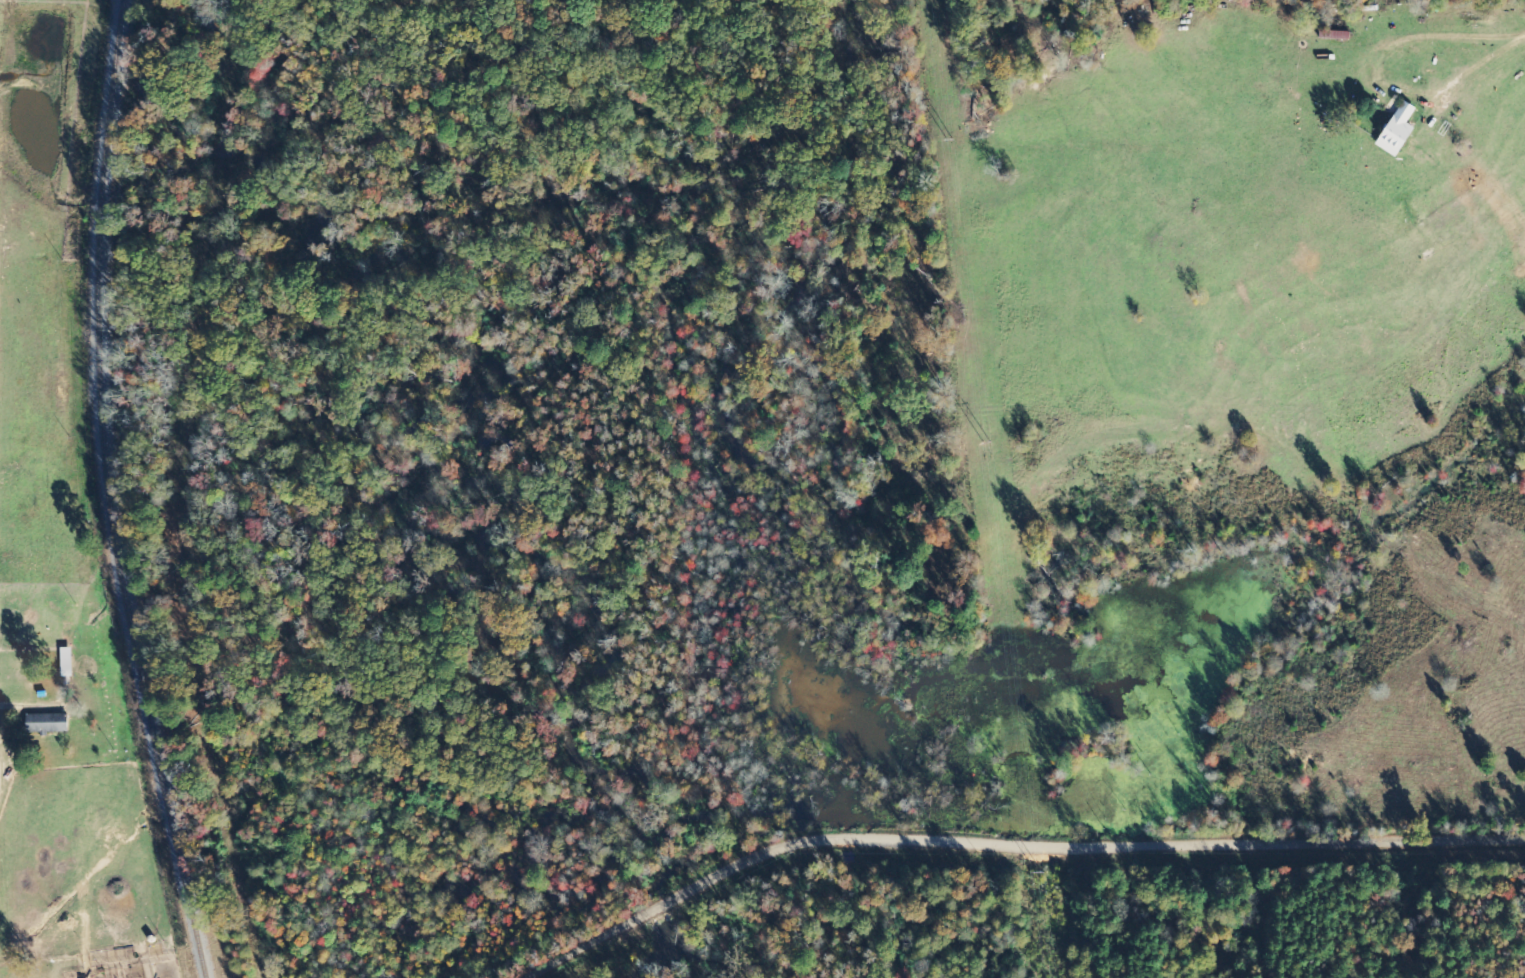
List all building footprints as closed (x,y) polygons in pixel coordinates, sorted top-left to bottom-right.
[(74,648),(62,649),(63,678),(75,677),(74,648)] [(70,714),(30,715),(31,734),(70,733),(70,714)]
